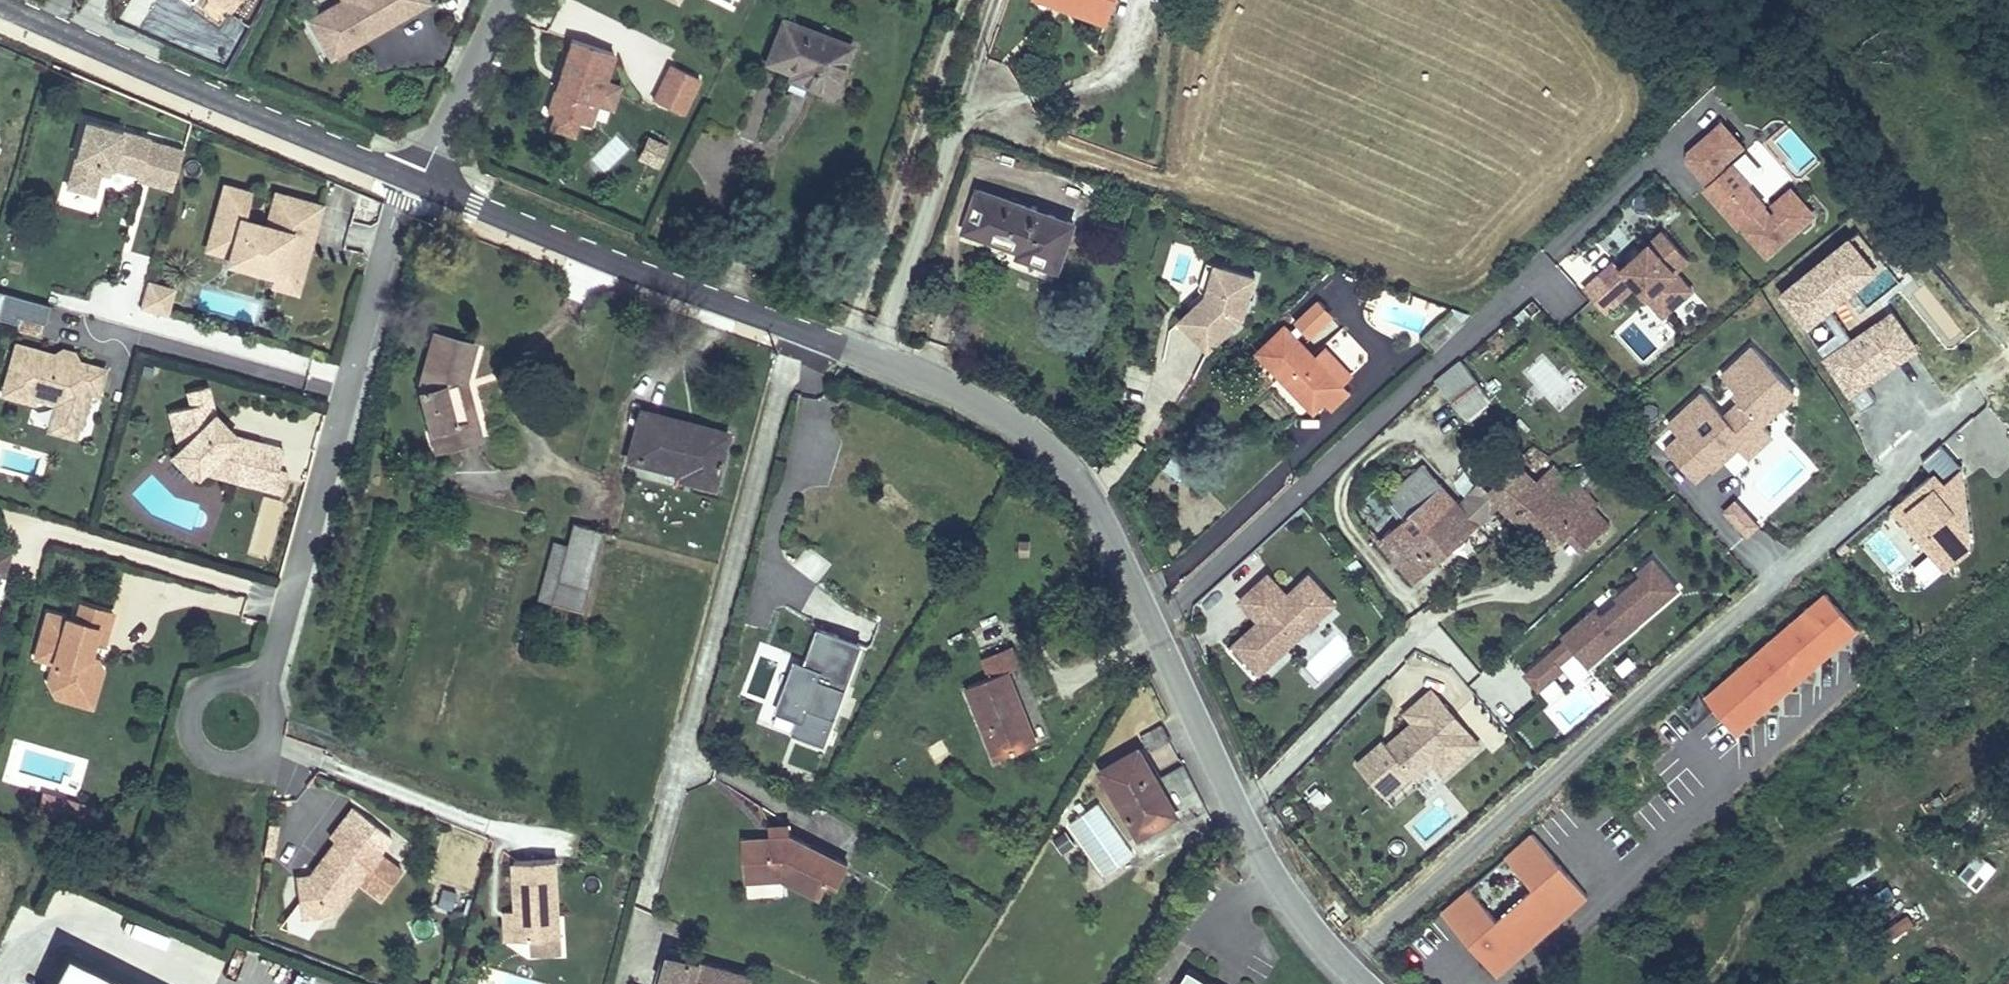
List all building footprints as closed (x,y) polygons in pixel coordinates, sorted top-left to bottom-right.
[(423,0),(324,0),(297,14),(318,54),(346,40),(342,31),(352,26),(356,34),(423,0)] [(1059,3),(1106,20),(1109,9),(1082,0),(1060,0),(1059,3)] [(1109,9),(1112,0),(1082,0),(1109,9)] [(781,20),(765,61),(790,70),(808,77),(805,85),(832,95),(850,46),(781,20)] [(342,31),(346,40),(356,34),(352,26),(342,31)] [(577,120),(589,124),(612,51),(569,37),(558,71),(565,73),(559,90),(553,88),(546,110),(553,112),(577,120)] [(668,63),(651,101),(683,116),(701,77),(668,63)] [(808,77),(790,70),(787,78),(805,85),(808,77)] [(565,73),(558,71),(553,88),(559,90),(565,73)] [(572,134),(577,120),(553,112),(548,127),(572,134)] [(148,135),(83,117),(65,183),(92,190),(97,171),(100,161),(109,163),(136,171),(135,176),(170,185),(181,146),(147,137),(148,135)] [(1722,125),(1690,153),(1689,161),(1704,178),(1708,174),(1714,181),(1706,188),(1741,227),(1746,222),(1751,227),(1746,231),(1768,255),(1813,214),(1791,190),(1773,207),(1776,211),(1772,215),(1747,187),(1750,184),(1733,164),(1726,170),(1721,164),(1741,146),(1722,125)] [(645,134),(635,158),(659,168),(669,144),(645,134)] [(109,163),(100,161),(97,171),(107,173),(109,163)] [(249,187),(225,180),(208,242),(231,249),(230,256),(279,269),(280,266),(300,272),(308,243),(297,240),(300,230),(311,233),(320,200),(276,188),(267,220),(242,213),(249,187)] [(1018,255),(1057,268),(1073,222),(980,191),(966,229),(1020,248),(1018,255)] [(308,243),(311,233),(300,230),(297,240),(308,243)] [(1615,261),(1599,275),(1621,299),(1636,285),(1647,298),(1654,291),(1671,309),(1692,290),(1676,272),(1688,260),(1662,231),(1622,268),(1615,261)] [(1831,308),(1881,273),(1853,234),(1775,289),(1851,397),(1922,347),(1893,307),(1851,337),(1831,308)] [(1213,294),(1222,266),(1207,262),(1199,288),(1206,295),(1207,295),(1209,297),(1213,294)] [(297,283),(300,272),(280,266),(279,269),(276,278),(297,283)] [(1255,277),(1222,266),(1213,294),(1209,297),(1207,295),(1206,295),(1180,319),(1207,349),(1242,317),(1255,277)] [(143,282),(137,306),(160,313),(165,298),(160,297),(162,288),(143,282)] [(42,328),(49,304),(0,291),(0,316),(42,328)] [(1319,296),(1293,319),(1309,337),(1335,314),(1319,296)] [(1422,338),(1433,350),(1462,322),(1452,311),(1422,338)] [(1258,351),(1314,411),(1326,401),(1332,408),(1349,393),(1342,385),(1316,357),(1285,325),(1258,351)] [(440,427),(445,445),(478,436),(465,388),(458,390),(456,381),(463,379),(473,340),(432,329),(418,384),(430,429),(440,427)] [(59,354),(14,342),(0,392),(32,401),(34,397),(54,402),(52,409),(64,413),(62,420),(79,424),(88,391),(96,393),(104,367),(70,357),(69,362),(58,359),(59,354)] [(1703,392),(1669,424),(1680,436),(1665,449),(1695,482),(1721,458),(1744,437),(1749,443),(1741,450),(1747,457),(1772,434),(1760,422),(1794,390),(1753,346),(1722,374),(1738,392),(1734,396),(1740,402),(1725,416),(1703,392)] [(70,357),(77,359),(73,350),(67,349),(61,347),(52,352),(59,354),(58,359),(69,362),(70,357)] [(1316,357),(1342,385),(1351,377),(1324,349),(1316,357)] [(1521,371),(1558,411),(1580,391),(1543,351),(1521,371)] [(1461,360),(1435,381),(1452,400),(1477,381),(1461,360)] [(458,390),(465,388),(463,379),(456,381),(458,390)] [(1477,381),(1452,400),(1459,408),(1466,416),(1489,398),(1477,381)] [(185,389),(190,404),(209,397),(204,383),(185,389)] [(213,411),(209,397),(190,404),(168,411),(175,433),(180,432),(183,439),(205,462),(213,464),(211,470),(270,488),(282,447),(236,433),(231,429),(227,433),(220,427),(225,423),(213,411)] [(641,408),(639,417),(656,421),(659,413),(641,408)] [(1466,416),(1459,408),(1428,434),(1435,442),(1466,416)] [(73,436),(77,424),(62,420),(64,413),(52,409),(47,428),(73,436)] [(656,421),(639,417),(628,459),(681,473),(679,479),(711,488),(724,439),(694,432),(696,422),(659,413),(656,421)] [(726,430),(696,422),(694,432),(724,439),(726,430)] [(225,423),(220,427),(227,433),(231,429),(225,423)] [(440,427),(430,429),(435,448),(445,445),(440,427)] [(180,432),(175,433),(180,447),(172,456),(191,475),(200,467),(211,470),(213,464),(205,462),(183,439),(180,432)] [(1744,437),(1721,458),(1736,474),(1751,461),(1747,457),(1741,450),(1749,443),(1744,437)] [(1568,481),(1534,444),(1509,469),(1510,471),(1489,490),(1500,503),(1537,536),(1536,537),(1550,550),(1567,535),(1576,527),(1594,508),(1597,504),(1573,476),(1568,481)] [(1944,571),(1997,524),(1932,452),(1921,462),(1930,472),(1889,509),(1944,571)] [(1460,505),(1423,465),(1387,496),(1405,517),(1380,539),(1416,582),(1500,503),(1489,490),(1480,481),(1460,505)] [(1736,502),(1726,511),(1735,522),(1745,512),(1736,502)] [(1610,524),(1594,508),(1576,527),(1567,535),(1581,550),(1610,524)] [(1745,512),(1735,522),(1748,535),(1758,526),(1745,512)] [(565,544),(550,603),(582,611),(603,529),(571,522),(565,544)] [(1030,539),(1020,539),(1020,555),(1030,555),(1030,539)] [(550,603),(565,544),(550,540),(535,599),(550,603)] [(807,546),(792,564),(814,583),(829,564),(807,546)] [(1550,652),(1526,673),(1539,688),(1563,668),(1559,663),(1574,650),(1587,665),(1604,652),(1602,649),(1618,635),(1620,637),(1665,599),(1663,597),(1676,586),(1653,558),(1638,571),(1641,575),(1615,597),(1619,601),(1602,615),(1596,607),(1576,624),(1581,630),(1567,642),(1552,655),(1550,652)] [(1327,577),(1317,567),(1307,576),(1309,578),(1295,591),(1276,569),(1252,591),(1271,612),(1266,617),(1264,615),(1236,640),(1250,655),(1254,652),(1264,662),(1260,666),(1261,668),(1291,641),(1289,639),(1338,594),(1325,579),(1327,577)] [(0,568),(0,613),(3,614),(10,595),(8,595),(1,592),(8,571),(0,568)] [(8,595),(16,573),(8,571),(1,592),(8,595)] [(1703,696),(1738,735),(1859,628),(1824,588),(1703,696)] [(111,612),(78,603),(73,620),(45,612),(32,658),(51,663),(45,681),(54,697),(76,703),(82,679),(100,669),(93,655),(88,653),(81,652),(85,640),(91,641),(102,644),(111,612)] [(1576,624),(1562,636),(1567,642),(1581,630),(1576,624)] [(776,712),(796,719),(790,734),(826,747),(862,644),(817,628),(805,664),(795,660),(776,712)] [(1602,649),(1604,652),(1620,637),(1618,635),(1602,649)] [(88,653),(91,641),(85,640),(81,652),(88,653)] [(992,676),(968,685),(997,758),(1036,743),(1007,670),(1020,665),(1013,646),(984,658),(992,676)] [(90,707),(100,669),(82,679),(76,703),(90,707)] [(1433,764),(1444,777),(1483,745),(1433,684),(1401,710),(1407,718),(1353,763),(1386,803),(1433,764)] [(1163,724),(1141,735),(1150,751),(1171,740),(1163,724)] [(1139,749),(1102,770),(1139,835),(1176,813),(1156,779),(1139,749)] [(1176,813),(1180,820),(1205,805),(1184,763),(1156,779),(1176,813)] [(52,810),(67,803),(40,796),(35,814),(50,818),(52,810)] [(90,810),(67,803),(52,810),(50,818),(85,828),(90,810)] [(1098,803),(1069,823),(1105,874),(1134,854),(1098,803)] [(303,921),(334,916),(349,895),(372,912),(393,884),(369,867),(381,850),(343,822),(330,840),(335,843),(312,875),(318,879),(314,884),(297,887),(303,921)] [(770,827),(770,837),(790,836),(790,826),(770,827)] [(1074,844),(1065,832),(1054,840),(1063,852),(1074,844)] [(1532,833),(1442,911),(1496,974),(1587,896),(1532,833)] [(847,864),(790,836),(770,837),(744,839),(747,879),(782,877),(820,896),(828,879),(837,884),(847,864)] [(1958,874),(1978,891),(1998,868),(1978,851),(1958,874)] [(1226,874),(1235,868),(1226,856),(1218,862),(1226,874)] [(556,860),(513,862),(516,911),(518,941),(560,938),(556,860)] [(329,917),(303,921),(300,905),(279,934),(304,952),(329,917)] [(507,941),(518,941),(516,911),(505,912),(507,941)] [(561,953),(560,938),(533,940),(534,955),(561,953)] [(751,976),(670,954),(662,983),(748,983),(751,976)] [(326,983),(287,967),(280,983),(325,983),(326,983)] [(1189,969),(1180,983),(1213,983),(1189,969)]
